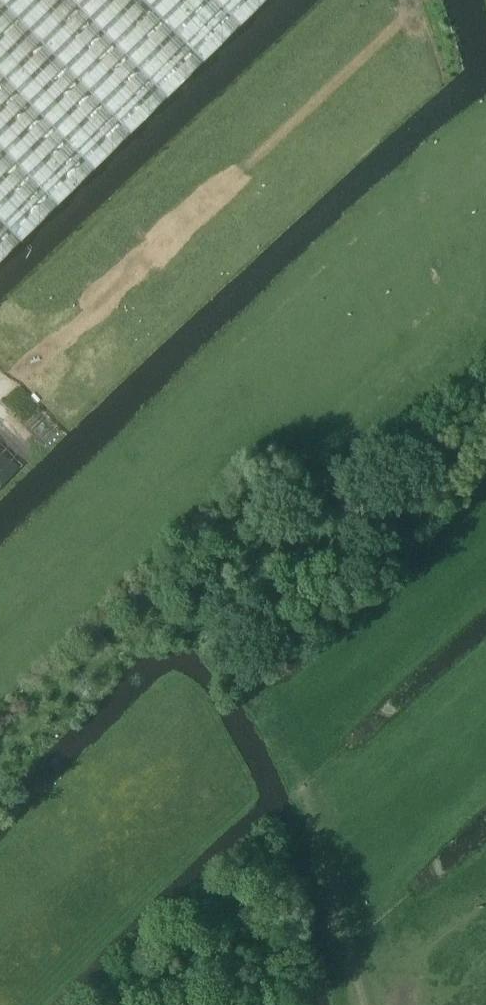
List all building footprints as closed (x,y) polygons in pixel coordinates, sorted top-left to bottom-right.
[(265,0),(0,0),(0,261),(265,0)]
